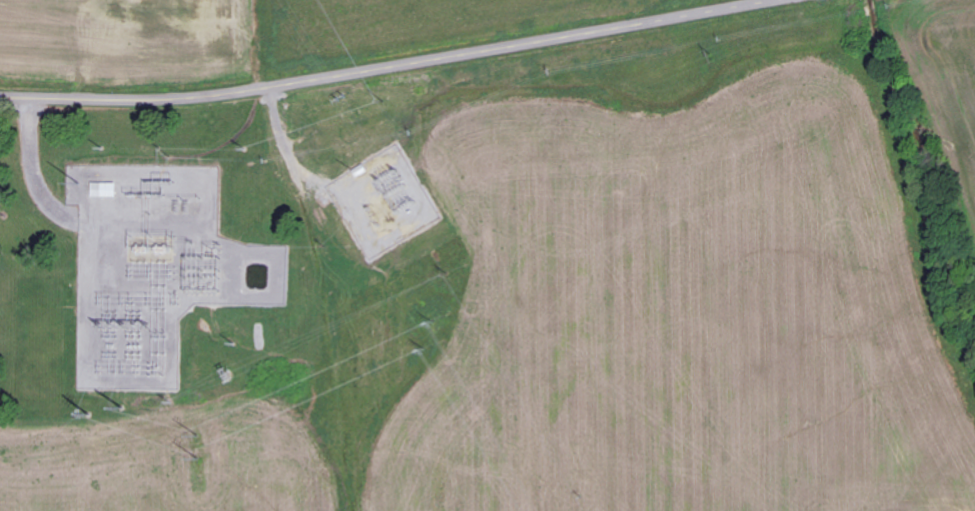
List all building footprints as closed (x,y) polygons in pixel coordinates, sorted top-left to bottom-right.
[(116,197),(116,183),(91,183),(91,197),(116,197)]
